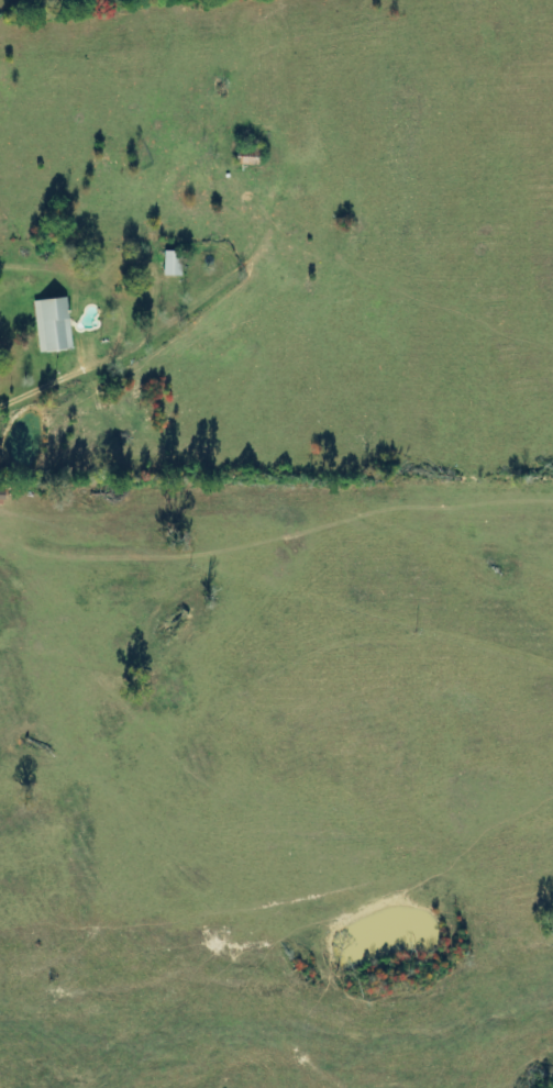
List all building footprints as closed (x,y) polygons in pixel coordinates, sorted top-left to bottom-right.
[(164,276),(181,277),(182,252),(165,251),(164,276)] [(40,353),(73,349),(67,298),(34,301),(40,353)]
